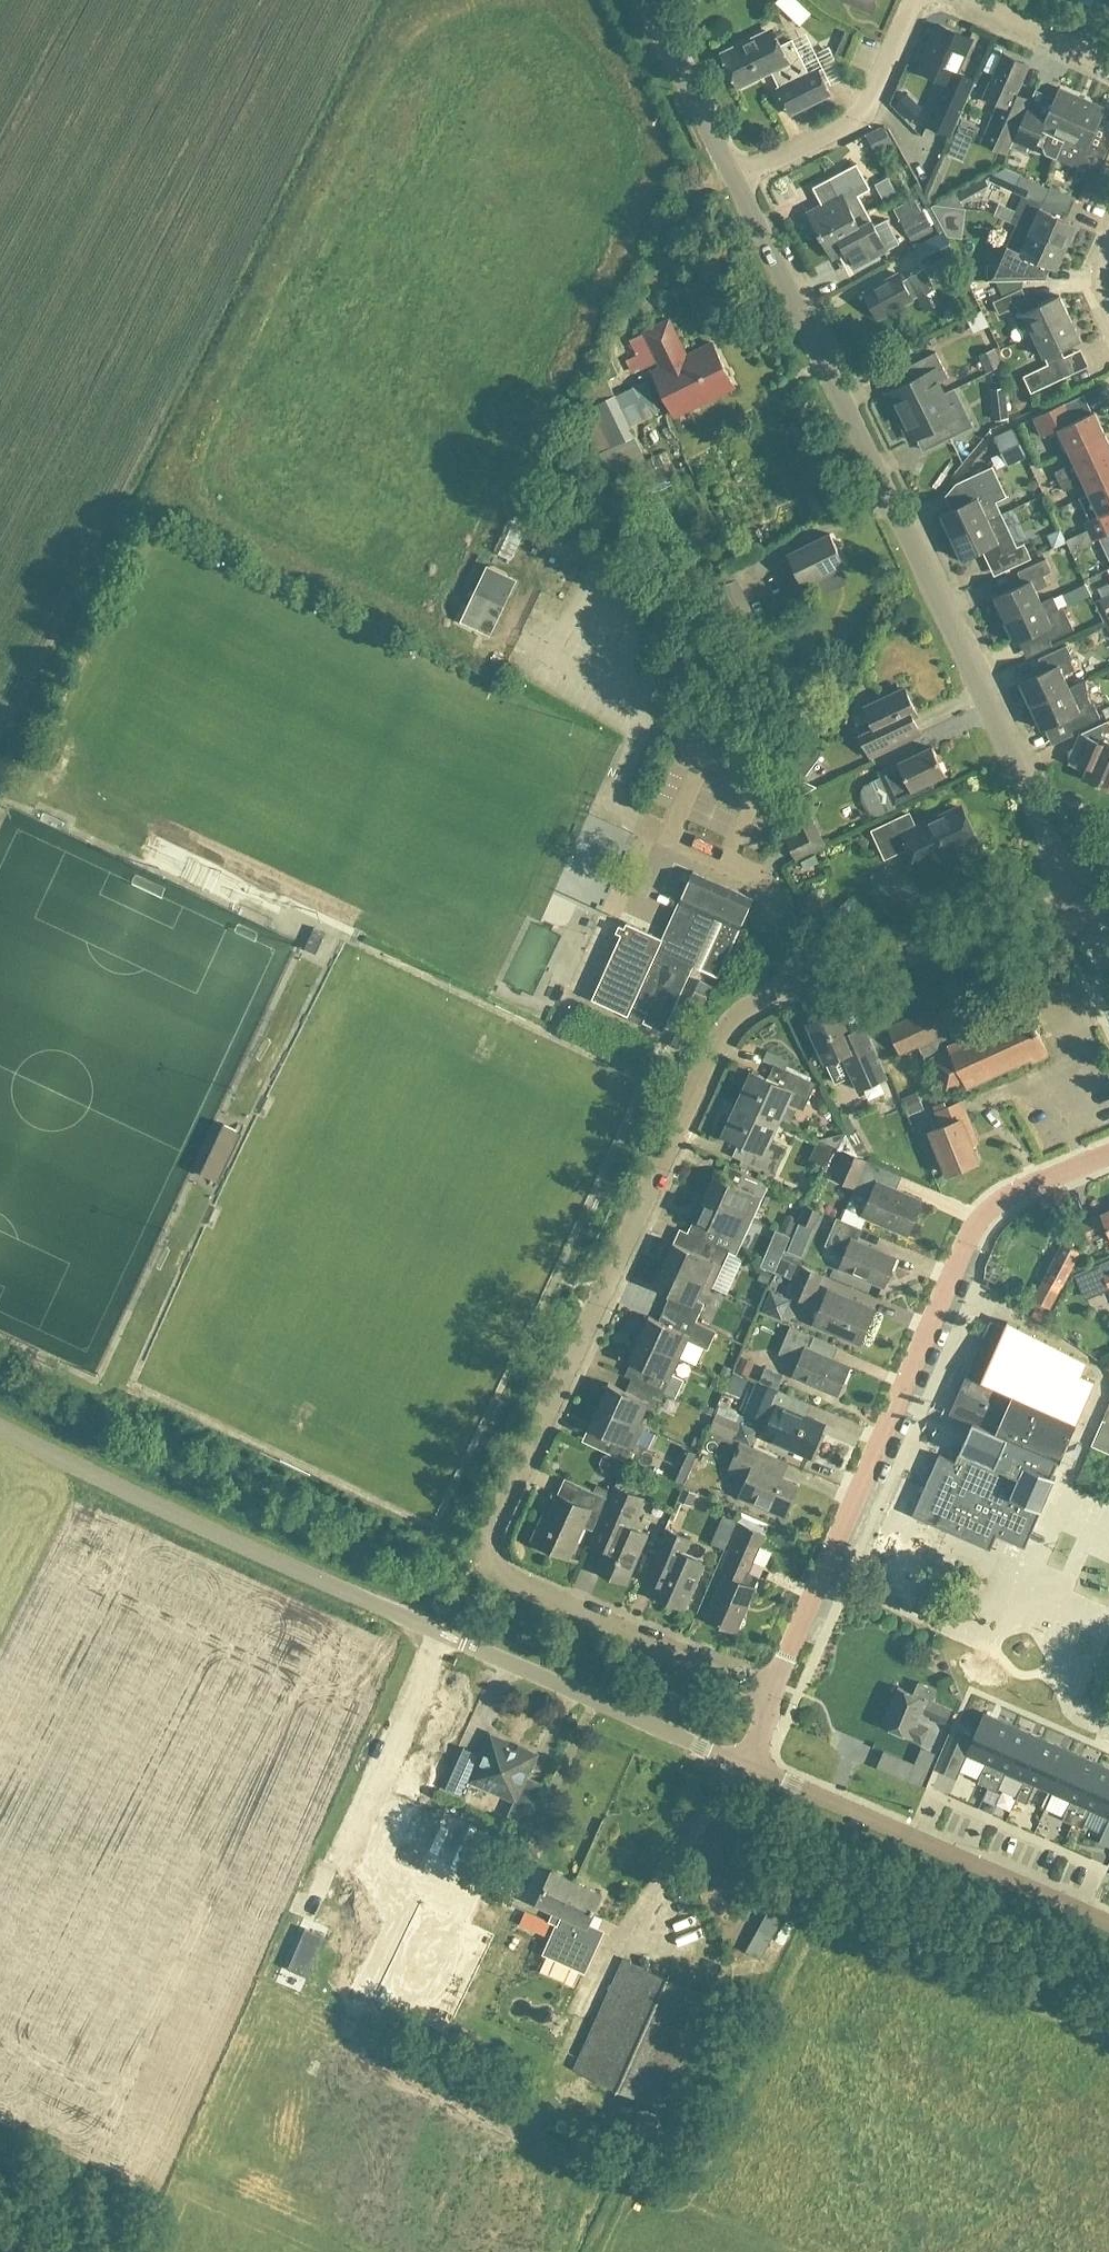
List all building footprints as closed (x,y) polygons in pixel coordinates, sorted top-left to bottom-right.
[(870,12),(875,0),(844,0),(870,12)] [(950,134),(955,122),(973,81),(956,73),(971,40),(939,25),(919,70),(945,82),(927,124),(950,134)] [(790,114),(829,95),(817,70),(808,74),(792,40),(776,47),(768,30),(726,50),(742,84),(772,70),(779,86),(777,88),(790,114)] [(846,32),(836,54),(845,59),(855,37),(846,32)] [(1006,153),(1016,129),(1029,100),(1015,94),(1028,65),(1003,54),(984,97),(999,104),(993,118),(982,143),(1006,153)] [(1056,160),(1059,153),(1065,140),(1064,139),(1082,99),(1059,89),(1044,123),(1024,115),(1010,148),(1025,155),(1028,150),(1034,153),(1037,145),(1043,148),(1045,155),(1056,160)] [(1090,144),(1105,109),(1082,99),(1064,139),(1065,140),(1059,153),(1080,163),(1074,177),(1094,186),(1108,153),(1108,152),(1090,144)] [(877,151),(900,142),(895,130),(872,138),(877,151)] [(819,236),(866,210),(858,195),(870,189),(856,164),(829,179),(838,196),(807,212),(819,233),(817,233),(819,236)] [(1024,194),(1011,223),(1017,225),(1016,227),(1065,249),(1077,224),(1067,219),(1040,208),(1049,188),(1021,175),(1021,176),(1015,191),(1024,194)] [(962,209),(958,191),(940,202),(941,207),(962,209)] [(911,240),(933,228),(922,208),(912,213),(910,210),(898,216),(911,240)] [(874,225),(866,210),(819,236),(820,238),(821,238),(833,258),(845,252),(853,268),(899,243),(886,219),(874,225)] [(988,265),(988,280),(997,280),(999,284),(1022,283),(1022,280),(1042,279),(1050,265),(1057,269),(1065,249),(1016,227),(1007,247),(1003,245),(994,265),(988,265)] [(914,246),(926,269),(956,252),(944,230),(914,246)] [(918,298),(933,290),(922,270),(903,280),(899,273),(864,292),(877,317),(917,297),(918,298)] [(1028,323),(1033,334),(1069,317),(1060,296),(1031,309),(1022,288),(1022,283),(999,284),(1004,296),(994,301),(999,313),(1010,308),(1018,327),(1028,323)] [(1080,340),(1069,317),(1033,334),(1044,357),(1080,340)] [(652,372),(674,416),(734,387),(712,343),(685,356),(668,320),(644,331),(646,334),(658,360),(662,367),(652,372)] [(658,360),(646,334),(631,342),(643,368),(658,360)] [(893,389),(887,393),(893,405),(898,403),(903,414),(944,394),(954,389),(958,387),(940,350),(911,365),(917,378),(893,389)] [(1030,392),(1064,377),(1056,360),(1022,376),(1030,392)] [(590,407),(614,395),(606,379),(582,391),(590,407)] [(944,394),(903,414),(910,427),(905,429),(911,442),(917,439),(941,427),(947,439),(951,446),(980,432),(970,410),(966,412),(954,389),(944,394)] [(990,391),(994,420),(1008,419),(1004,389),(990,391)] [(610,447),(634,435),(614,395),(590,407),(610,447)] [(1069,451),(1105,434),(1094,411),(1072,422),(1064,403),(1033,417),(1042,436),(1058,428),(1069,451)] [(1027,457),(1021,444),(1013,428),(995,437),(1008,465),(1027,457)] [(1069,451),(1074,462),(1054,471),(1059,482),(1108,458),(1108,443),(1105,434),(1069,451)] [(610,478),(631,467),(628,461),(643,455),(634,437),(598,453),(610,478)] [(1108,485),(1108,458),(1059,482),(1063,491),(1083,481),(1089,494),(1108,485)] [(941,514),(951,537),(1000,514),(994,503),(1006,497),(992,466),(960,481),(969,502),(941,514)] [(1090,519),(1085,521),(1094,540),(1108,534),(1108,485),(1089,494),(1080,498),(1090,519)] [(1000,514),(951,537),(961,559),(996,543),(1002,555),(995,558),(1001,572),(1030,559),(1023,545),(1015,548),(1000,514)] [(512,523),(503,555),(521,561),(531,529),(512,523)] [(830,533),(788,553),(803,583),(844,563),(830,533)] [(1097,547),(1101,557),(1108,553),(1108,541),(1097,547)] [(994,597),(1005,620),(1042,603),(1036,590),(1047,585),(1043,575),(1051,571),(1045,559),(1017,572),(1023,584),(994,597)] [(517,579),(487,565),(461,621),(491,636),(517,579)] [(725,630),(753,616),(736,580),(707,594),(725,630)] [(1054,598),(1042,603),(1005,620),(1015,642),(1043,629),(1049,641),(1073,630),(1063,608),(1059,610),(1054,598)] [(1030,705),(1069,688),(1063,675),(1075,670),(1071,660),(1073,659),(1066,645),(1038,658),(1044,671),(1020,682),(1030,705)] [(1092,706),(1088,697),(1085,682),(1087,681),(1086,680),(1069,688),(1030,705),(1041,728),(1065,717),(1071,731),(1100,718),(1094,705),(1092,706)] [(917,713),(905,687),(865,706),(873,722),(858,729),(871,756),(921,732),(913,715),(917,713)] [(1108,786),(1108,722),(1108,720),(1080,733),(1081,735),(1069,762),(1087,770),(1085,775),(1108,786)] [(946,775),(933,748),(880,773),(895,804),(932,786),(930,782),(946,775)] [(948,852),(976,839),(961,808),(916,829),(909,814),(873,831),(886,858),(910,847),(919,866),(927,862),(930,869),(937,872),(949,866),(951,859),(948,852)] [(823,845),(808,813),(792,820),(799,835),(787,841),(795,858),(823,845)] [(723,915),(698,969),(716,977),(752,899),(691,871),(677,901),(660,938),(624,1015),(660,1032),(713,918),(709,916),(712,909),(723,915)] [(660,938),(624,921),(622,926),(617,924),(614,931),(619,933),(588,999),(624,1015),(660,938)] [(304,949),(315,954),(325,933),(314,928),(304,949)] [(1012,1017),(950,1045),(944,1031),(946,1030),(934,1005),(890,1026),(901,1051),(919,1042),(928,1060),(932,1058),(947,1091),(966,1082),(968,1086),(1031,1057),(1033,1061),(1049,1054),(1027,1005),(1011,1012),(1012,1017)] [(859,1090),(887,1078),(869,1037),(854,1044),(839,1008),(808,1022),(826,1062),(826,1061),(836,1083),(853,1076),(859,1090)] [(751,1070),(736,1102),(776,1121),(786,1101),(802,1109),(814,1082),(782,1067),(776,1081),(751,1070)] [(947,1172),(979,1160),(970,1138),(976,1136),(962,1099),(937,1109),(943,1125),(931,1130),(947,1172)] [(772,1173),(785,1146),(769,1138),(776,1121),(736,1102),(722,1132),(746,1144),(740,1158),(772,1173)] [(863,1158),(857,1155),(842,1149),(830,1179),(856,1190),(868,1160),(863,1158)] [(760,1206),(770,1184),(760,1180),(754,1193),(713,1174),(703,1195),(754,1220),(760,1206)] [(909,1234),(922,1201),(896,1190),(897,1188),(878,1180),(863,1214),(909,1234)] [(725,1233),(719,1246),(729,1251),(738,1255),(754,1220),(703,1195),(693,1218),(725,1233)] [(813,1228),(820,1212),(808,1206),(801,1223),(813,1228)] [(1103,1213),(1104,1213),(1084,1221),(1091,1236),(1108,1229),(1108,1211),(1103,1213)] [(787,1215),(779,1231),(790,1236),(797,1220),(787,1215)] [(896,1256),(853,1239),(858,1226),(837,1217),(826,1244),(846,1253),(840,1267),(884,1285),(896,1256)] [(712,1287),(720,1269),(729,1251),(719,1246),(703,1238),(697,1251),(674,1240),(664,1263),(705,1282),(704,1283),(712,1287)] [(1061,1286),(1063,1287),(1080,1253),(1063,1244),(1045,1277),(1047,1278),(1036,1300),(1049,1307),(1061,1286)] [(695,1320),(697,1321),(705,1302),(697,1299),(704,1283),(705,1282),(664,1263),(653,1285),(689,1301),(683,1314),(682,1314),(681,1314),(695,1321),(695,1320)] [(824,1275),(799,1263),(786,1294),(811,1307),(824,1275)] [(860,1343),(874,1308),(829,1289),(815,1324),(860,1343)] [(639,1337),(679,1356),(687,1339),(707,1349),(716,1329),(697,1321),(695,1320),(695,1321),(689,1333),(649,1315),(639,1337)] [(950,1412),(950,1413),(972,1423),(967,1436),(1054,1472),(1059,1461),(1060,1462),(1061,1460),(1095,1381),(1081,1375),(1088,1362),(1008,1322),(1005,1328),(990,1321),(990,1323),(951,1412),(950,1412)] [(839,1394),(850,1365),(807,1348),(812,1335),(791,1326),(780,1352),(801,1361),(795,1376),(839,1394)] [(679,1356),(639,1337),(629,1359),(655,1371),(649,1385),(654,1388),(654,1387),(663,1392),(663,1393),(675,1399),(684,1379),(671,1373),(679,1356)] [(597,1397),(600,1401),(598,1404),(639,1423),(647,1406),(655,1409),(663,1393),(663,1392),(654,1387),(654,1388),(649,1400),(609,1382),(607,1384),(602,1385),(597,1397)] [(764,1436),(811,1456),(825,1424),(774,1402),(779,1390),(758,1382),(746,1411),(770,1421),(764,1436)] [(639,1423),(598,1404),(597,1406),(592,1407),(587,1419),(590,1423),(588,1426),(606,1434),(600,1447),(637,1464),(645,1447),(637,1443),(645,1426),(639,1423)] [(707,1434),(732,1445),(742,1422),(739,1421),(740,1419),(717,1409),(707,1434)] [(1092,1445),(1108,1452),(1108,1422),(1103,1420),(1092,1445)] [(939,1455),(913,1514),(992,1549),(998,1534),(1026,1547),(1057,1476),(1053,1475),(1054,1472),(967,1436),(955,1462),(939,1455)] [(785,1514),(798,1484),(767,1470),(773,1457),(742,1442),(729,1468),(748,1477),(740,1495),(785,1514)] [(616,1485),(599,1523),(591,1542),(606,1549),(596,1570),(626,1583),(647,1534),(627,1525),(639,1496),(616,1485)] [(551,1551),(570,1559),(585,1527),(594,1531),(612,1493),(598,1486),(595,1493),(583,1487),(575,1503),(558,1495),(542,1528),(537,1530),(532,1542),(534,1547),(546,1552),(551,1551)] [(742,1582),(763,1534),(739,1523),(728,1549),(731,1551),(721,1573),(725,1575),(707,1617),(735,1630),(754,1587),(742,1582)] [(665,1529),(653,1557),(644,1578),(656,1583),(652,1594),(685,1607),(703,1564),(683,1556),(690,1539),(665,1529)] [(465,1608),(459,1620),(469,1624),(474,1612),(465,1608)] [(947,1722),(952,1709),(932,1700),(937,1688),(919,1681),(914,1693),(900,1687),(900,1686),(899,1686),(883,1724),(923,1741),(924,1740),(923,1739),(929,1726),(916,1721),(921,1711),(947,1722)] [(963,1732),(952,1756),(965,1762),(968,1756),(986,1764),(978,1783),(988,1788),(1014,1727),(998,1720),(991,1717),(985,1714),(978,1732),(975,1737),(963,1732)] [(1014,1727),(988,1788),(998,1792),(1006,1773),(1025,1781),(1043,1740),(1038,1738),(1031,1735),(1014,1727)] [(472,1780),(485,1786),(506,1742),(506,1741),(491,1735),(482,1755),(464,1747),(446,1788),(465,1797),(472,1780)] [(1025,1781),(1016,1800),(1027,1805),(1036,1786),(1053,1793),(1071,1752),(1066,1750),(1059,1747),(1043,1740),(1025,1781)] [(507,1815),(524,1823),(542,1782),(527,1775),(536,1755),(520,1748),(517,1750),(507,1745),(506,1742),(485,1786),(514,1799),(507,1815)] [(1071,1752),(1053,1793),(1071,1801),(1063,1820),(1073,1825),(1099,1764),(1082,1757),(1076,1754),(1071,1752)] [(1073,1825),(1083,1829),(1091,1810),(1108,1818),(1108,1769),(1099,1764),(1073,1825)] [(915,1765),(908,1782),(921,1787),(928,1771),(915,1765)] [(407,1829),(438,1843),(449,1819),(417,1805),(407,1829)] [(520,1893),(530,1868),(513,1861),(503,1886),(520,1893)] [(552,1869),(537,1902),(539,1902),(553,1908),(548,1920),(556,1924),(558,1925),(577,1881),(553,1871),(553,1870),(552,1869)] [(556,1924),(544,1952),(584,1970),(603,1930),(588,1923),(602,1892),(601,1892),(600,1892),(577,1881),(558,1925),(556,1924)] [(493,1939),(420,1906),(375,2005),(448,2038),(493,1939)] [(306,1929),(289,1968),(308,1976),(325,1938),(306,1929)] [(660,2106),(709,1997),(626,1959),(576,2068),(660,2106)] [(553,1975),(550,1985),(570,1990),(573,1979),(553,1975)] [(508,1983),(501,1994),(519,2005),(526,1995),(508,1983)]
